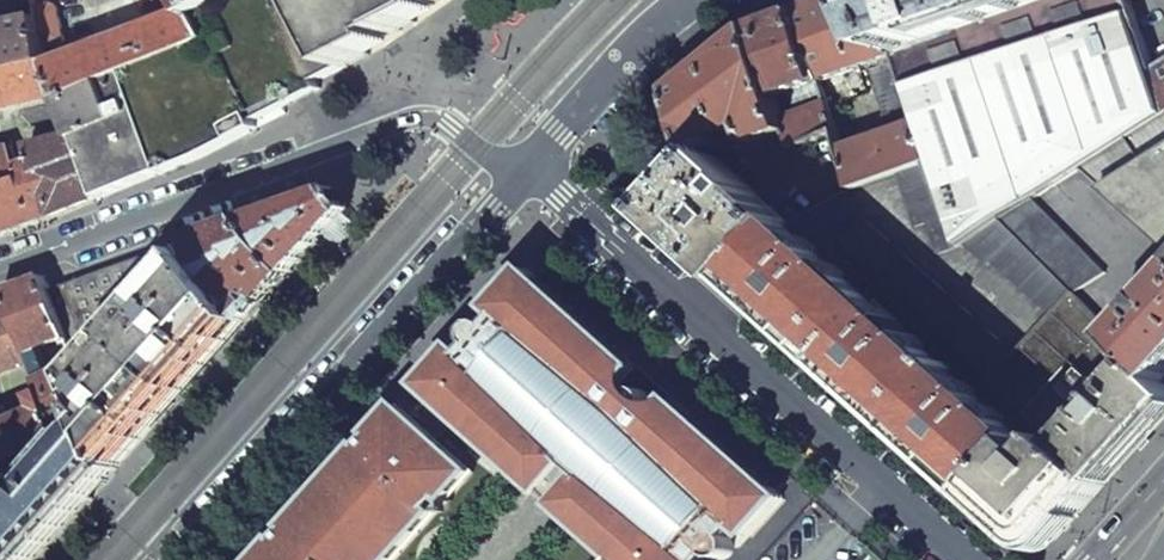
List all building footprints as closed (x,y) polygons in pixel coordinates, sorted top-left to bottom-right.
[(48,66),(60,99),(103,81),(207,40),(195,16),(186,0),(173,0),(179,14),(48,66)] [(349,66),(359,60),(370,54),(367,48),(417,23),(413,17),(447,0),(226,0),(218,4),(195,16),(207,40),(103,81),(118,121),(75,138),(100,200),(163,174),(204,157),(287,113),(284,108),(320,89),(317,82),(349,66)] [(195,16),(218,4),(216,0),(186,0),(195,16)] [(871,65),(887,115),(902,109),(908,126),(918,123),(894,52),(875,0),(832,0),(798,12),(822,83),(871,65)] [(1041,0),(875,0),(894,52),(1041,0)] [(894,52),(918,123),(930,160),(959,245),(963,243),(999,220),(1081,168),(1163,115),(1163,106),(1152,71),(1129,1),(1128,0),(1041,0),(894,52)] [(0,27),(0,74),(48,64),(45,51),(35,8),(34,2),(0,9),(0,10),(3,26),(0,27)] [(52,5),(35,8),(45,51),(62,47),(65,42),(57,8),(52,5)] [(837,131),(822,83),(798,12),(752,28),(788,131),(794,148),(837,131)] [(731,132),(748,126),(753,144),(788,131),(752,28),(706,65),(674,91),(697,151),(715,144),(712,135),(730,128),(731,132)] [(1152,71),(1163,106),(1163,63),(1152,71)] [(103,81),(60,99),(48,66),(48,64),(0,74),(0,112),(18,107),(19,114),(32,127),(50,123),(58,114),(69,136),(28,147),(34,162),(20,167),(11,141),(0,145),(0,237),(39,223),(55,217),(55,218),(87,205),(100,200),(75,138),(118,121),(103,81)] [(1081,168),(1163,242),(1163,115),(1081,168)] [(856,188),(897,172),(930,160),(918,123),(908,126),(843,149),(856,188)] [(704,171),(682,194),(662,216),(693,243),(735,281),(785,225),(788,223),(717,156),(704,171)] [(930,160),(897,172),(917,227),(927,224),(939,254),(959,245),(930,160)] [(999,220),(1071,294),(1120,342),(1163,292),(1163,242),(1081,168),(999,220)] [(336,189),(244,221),(290,276),(349,209),(336,189)] [(920,266),(864,218),(843,241),(850,251),(897,292),(920,266)] [(999,220),(963,243),(988,265),(991,261),(1052,316),(1071,294),(999,220)] [(194,256),(248,323),(290,276),(244,221),(206,235),(184,243),(194,256)] [(785,225),(735,281),(846,380),(976,496),(1025,441),(785,225)] [(77,363),(85,383),(101,427),(117,469),(248,323),(194,256),(184,243),(51,291),(67,336),(77,363)] [(920,266),(897,292),(996,380),(1019,353),(923,269),(920,266)] [(431,393),(529,480),(556,448),(603,489),(576,521),(621,559),(622,559),(711,559),(714,556),(717,559),(721,559),(726,559),(730,558),(735,552),(736,548),(735,543),(733,540),(730,536),(740,526),(751,537),(785,499),(782,496),(534,277),(527,270),(492,308),(500,315),(490,327),(484,327),(481,328),(476,331),(474,334),(473,339),(474,345),(464,356),(456,348),(423,387),(431,393)] [(12,288),(3,291),(9,308),(28,353),(67,336),(51,291),(45,277),(12,288)] [(1120,342),(1163,383),(1163,381),(1163,292),(1120,342)] [(1055,439),(1106,484),(1147,438),(1163,419),(1163,384),(1163,383),(1120,342),(1071,294),(1052,316),(1019,353),(996,380),(993,382),(1055,439)] [(31,363),(28,353),(9,308),(0,312),(0,375),(31,363)] [(77,363),(39,382),(44,393),(64,443),(101,427),(85,383),(77,363)] [(18,464),(64,443),(44,393),(34,397),(39,409),(8,423),(1,406),(0,407),(0,472),(18,464)] [(424,450),(414,440),(422,429),(409,418),(398,407),(374,435),(379,441),(378,442),(373,440),(369,442),(367,443),(365,448),(365,450),(368,454),(366,455),(361,450),(290,529),(297,533),(295,535),(291,533),(288,533),(284,535),(283,537),(282,542),(284,546),(283,547),(278,543),(263,559),(327,559),(424,450)] [(0,484),(0,559),(36,559),(117,469),(101,427),(64,443),(18,464),(0,484)] [(327,559),(394,559),(472,472),(422,429),(414,440),(424,450),(327,559)] [(1025,441),(976,496),(998,517),(1026,542),(1056,541),(1106,484),(1055,439),(1041,455),(1025,441)] [(526,484),(573,525),(576,521),(603,489),(556,448),(529,480),(526,484)]
